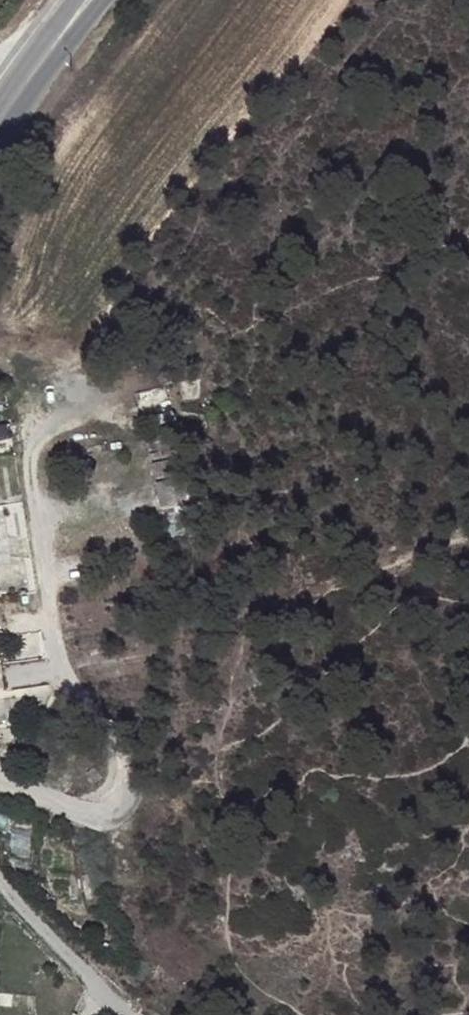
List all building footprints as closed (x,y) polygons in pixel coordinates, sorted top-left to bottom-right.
[(19,729),(15,698),(0,699),(0,731),(19,729)]
